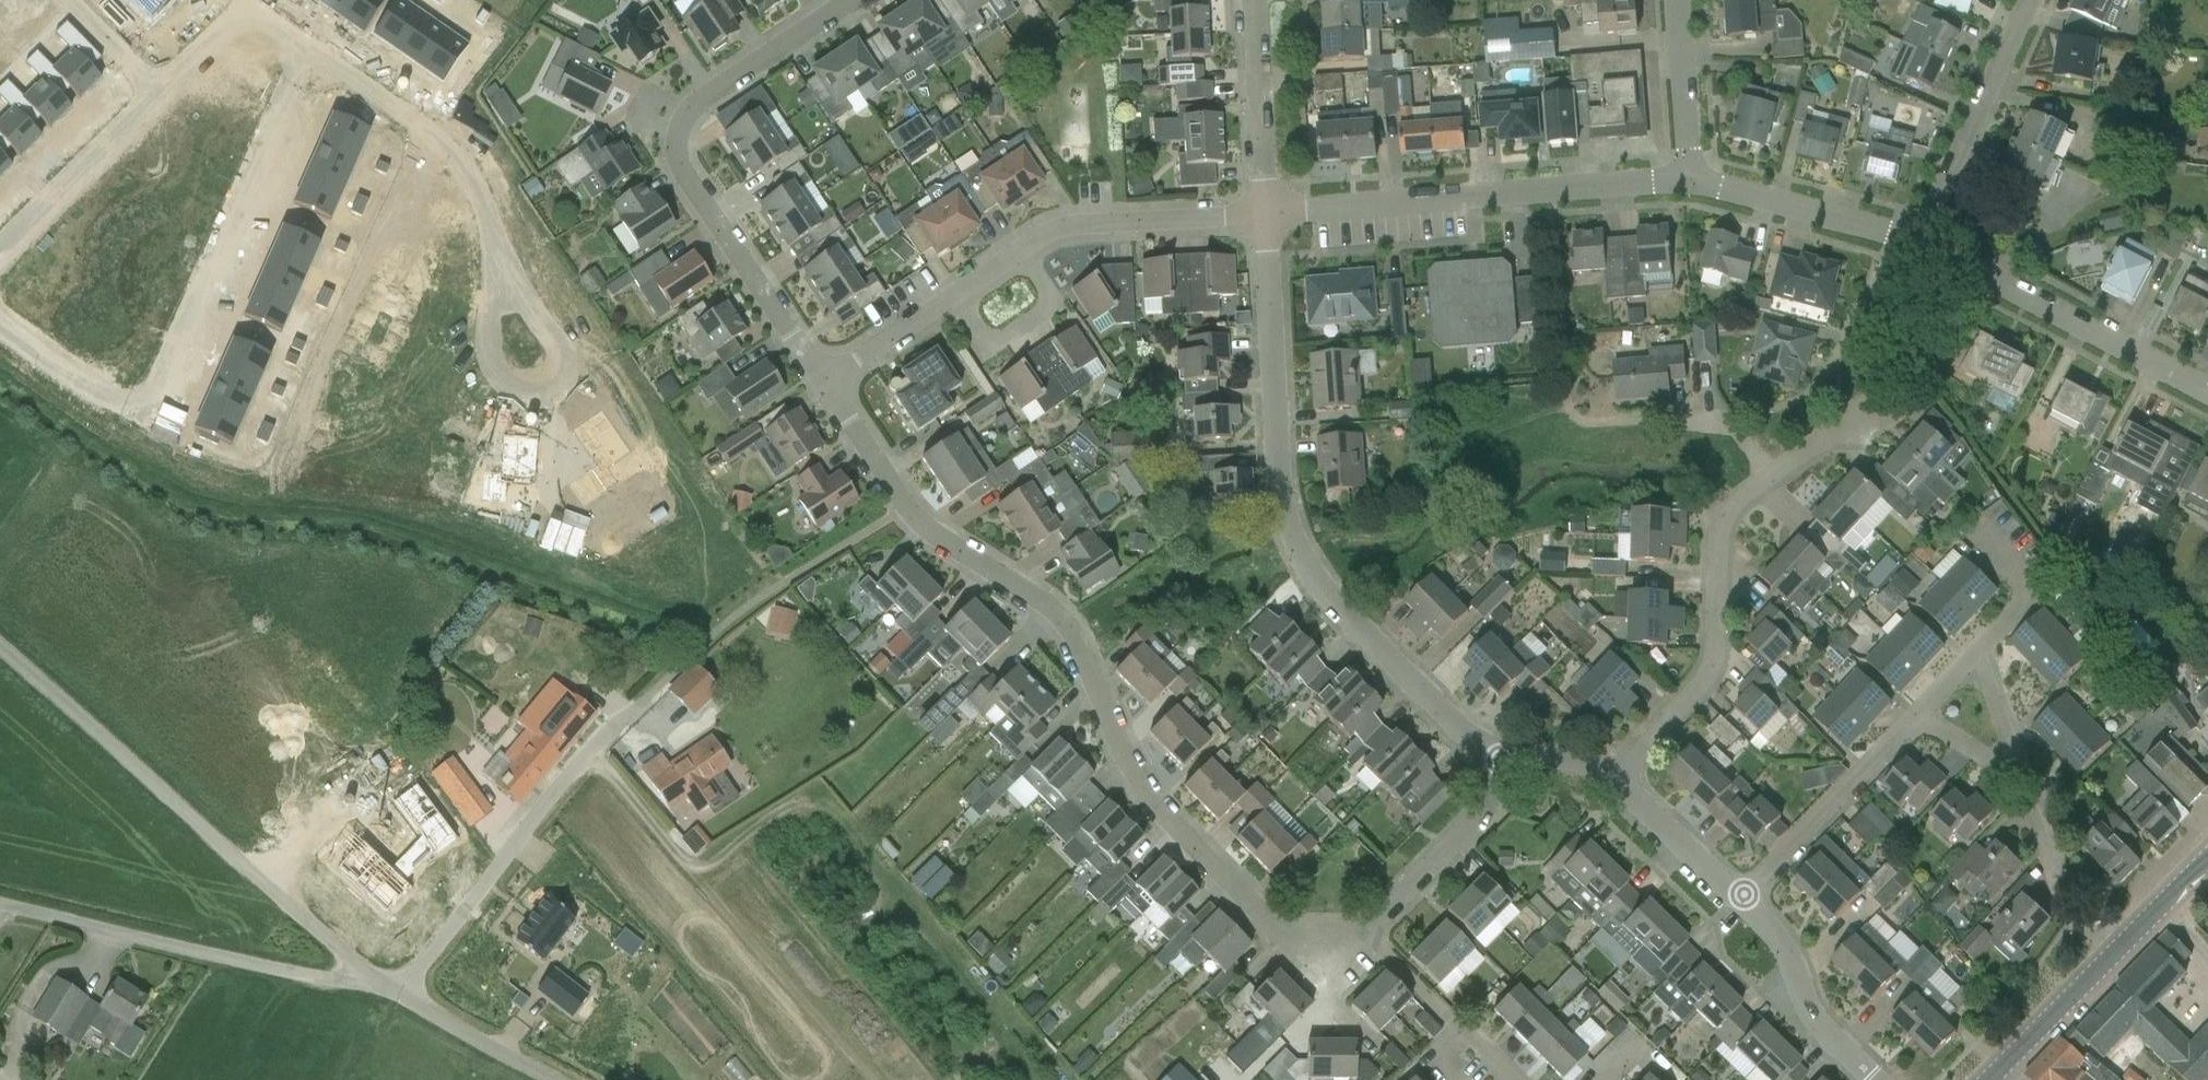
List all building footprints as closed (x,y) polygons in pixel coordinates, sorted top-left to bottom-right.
[(132,0),(152,21),(173,0),(132,0)] [(315,6),(338,21),(352,0),(319,0),(315,6)] [(338,21),(361,38),(387,0),(386,0),(352,0),(338,21)] [(656,0),(637,0),(642,9),(656,0)] [(736,0),(701,0),(705,5),(683,20),(697,40),(699,38),(709,52),(712,50),(714,53),(727,45),(724,42),(728,39),(725,36),(736,29),(730,21),(744,12),(736,0)] [(760,18),(786,1),(785,0),(747,0),(760,18)] [(896,9),(922,47),(934,39),(942,51),(962,37),(937,0),(931,0),(923,5),(921,1),(909,9),(908,5),(896,9)] [(987,4),(985,0),(937,0),(962,37),(983,24),(975,12),(987,4)] [(987,4),(995,16),(1007,8),(1018,0),(985,0),(987,4)] [(1163,14),(1169,13),(1170,35),(1208,34),(1206,10),(1185,11),(1185,6),(1187,6),(1187,0),(1154,0),(1154,14),(1163,14)] [(1366,5),(1388,4),(1388,9),(1430,7),(1429,0),(1365,0),(1366,5)] [(1635,1),(1594,4),(1594,0),(1564,0),(1565,8),(1581,7),(1582,25),(1605,24),(1606,35),(1638,33),(1635,1)] [(1777,18),(1778,18),(1776,0),(1774,0),(1727,4),(1729,37),(1761,35),(1761,34),(1778,32),(1777,18)] [(2072,13),(2105,29),(2106,27),(2118,33),(2126,14),(2122,12),(2128,0),(2072,0),(2069,8),(2074,10),(2073,12),(2072,11),(2072,13)] [(371,39),(394,55),(420,18),(397,2),(371,39)] [(105,15),(111,21),(121,12),(114,5),(105,15)] [(1361,5),(1324,7),(1325,34),(1362,32),(1361,5)] [(922,47),(896,9),(889,18),(891,20),(879,28),(882,33),(870,41),(897,81),(915,69),(921,75),(934,66),(922,47)] [(482,27),(490,16),(483,11),(475,22),(482,27)] [(121,12),(111,21),(117,27),(127,18),(121,12)] [(658,30),(647,13),(610,37),(621,55),(628,50),(638,65),(640,64),(642,66),(653,59),(651,56),(664,47),(654,32),(658,30)] [(1928,35),(1920,51),(1947,63),(1960,34),(1934,21),(1933,22),(1918,16),(1912,28),(1928,35)] [(420,18),(394,55),(417,71),(443,34),(420,18)] [(1078,31),(1071,19),(1058,27),(1066,39),(1078,31)] [(42,54),(40,56),(83,100),(104,79),(95,69),(104,59),(67,21),(52,35),(70,53),(55,68),(42,54)] [(1498,35),(1497,21),(1484,22),(1485,36),(1498,35)] [(1362,32),(1325,34),(1327,62),(1364,60),(1364,58),(1368,57),(1381,57),(1380,31),(1376,31),(1362,32)] [(1556,59),(1554,31),(1498,35),(1485,36),(1484,36),(1486,64),(1556,59)] [(443,34),(417,71),(441,87),(466,50),(443,34)] [(1203,84),(1202,68),(1191,69),(1190,59),(1209,58),(1208,34),(1170,35),(1171,49),(1165,49),(1165,69),(1157,69),(1158,87),(1175,86),(1203,84)] [(579,38),(575,45),(590,53),(591,53),(595,46),(579,38)] [(1056,47),(1049,38),(1036,46),(1042,56),(1056,47)] [(21,46),(14,40),(5,49),(11,55),(21,46)] [(591,75),(599,58),(565,40),(551,67),(567,75),(556,97),(595,117),(611,85),(591,75)] [(876,95),(897,81),(870,41),(858,49),(855,44),(843,52),(842,49),(831,53),(856,91),(868,83),(876,95)] [(1803,41),(1773,43),(1774,59),(1804,56),(1803,41)] [(2098,46),(2060,41),(2055,78),(2092,83),(2098,46)] [(1908,81),(1933,92),(1947,63),(1920,51),(1904,43),(1889,75),(1906,84),(1908,81)] [(856,91),(831,53),(823,62),(826,64),(814,72),(817,76),(804,84),(808,90),(817,103),(832,125),(852,111),(844,99),(856,91)] [(1586,82),(1589,119),(1591,142),(1592,142),(1592,141),(1646,137),(1639,53),(1570,58),(1572,79),(1573,79),(1573,83),(1586,82)] [(1851,53),(1845,65),(1860,72),(1869,77),(1875,64),(1851,53)] [(80,103),(83,100),(40,56),(27,69),(40,82),(25,97),(12,83),(10,85),(53,129),(75,108),(65,98),(70,92),(80,103)] [(1368,61),(1369,72),(1383,71),(1394,71),(1393,56),(1381,57),(1368,57),(1368,61)] [(1476,85),(1492,83),(1490,64),(1474,66),(1476,85)] [(1815,81),(1827,75),(1822,65),(1810,72),(1815,81)] [(1140,66),(1120,67),(1121,87),(1141,86),(1140,66)] [(1403,156),(1434,154),(1430,108),(1415,109),(1401,110),(1398,70),(1394,71),(1383,71),(1387,115),(1402,114),(1403,127),(1400,127),(1403,156)] [(1387,115),(1383,71),(1369,72),(1369,74),(1371,111),(1372,119),(1374,119),(1386,118),(1387,118),(1387,115)] [(1870,77),(1857,72),(1847,105),(1862,108),(1870,77)] [(1342,76),(1315,78),(1316,94),(1343,92),(1342,76)] [(1475,82),(1460,83),(1461,98),(1476,98),(1475,82)] [(1586,82),(1573,83),(1574,95),(1546,98),(1549,145),(1549,146),(1578,143),(1576,120),(1589,119),(1586,82)] [(1176,103),(1190,102),(1212,101),(1211,83),(1203,84),(1175,86),(1176,103)] [(53,129),(10,85),(0,95),(0,101),(10,112),(0,121),(0,135),(23,159),(45,137),(35,127),(41,122),(51,132),(53,129)] [(483,93),(488,100),(499,93),(494,86),(483,93)] [(1784,97),(1770,93),(1747,87),(1737,124),(1736,124),(1734,128),(1736,129),(1733,140),(1765,148),(1771,124),(1777,126),(1784,97)] [(776,112),(760,88),(734,105),(744,121),(724,134),(729,141),(725,143),(735,158),(772,134),(763,120),(776,112)] [(977,100),(971,90),(965,89),(955,95),(964,108),(977,100)] [(817,103),(808,90),(797,97),(806,110),(817,103)] [(1794,123),(1810,127),(1818,96),(1801,92),(1794,123)] [(504,101),(499,93),(488,100),(487,101),(492,109),(504,101)] [(989,97),(989,107),(1003,107),(1003,97),(989,97)] [(1549,145),(1546,98),(1523,99),(1524,104),(1521,105),(1521,107),(1483,110),(1485,129),(1503,127),(1504,141),(1548,138),(1549,145)] [(1431,108),(1430,108),(1434,154),(1466,151),(1464,121),(1462,121),(1460,105),(1449,106),(1450,123),(1432,125),(1431,108)] [(1870,130),(1890,132),(1892,107),(1872,105),(1870,130)] [(1222,140),(1220,116),(1195,117),(1194,107),(1177,108),(1178,122),(1182,126),(1183,142),(1222,140)] [(1344,113),(1348,161),(1377,159),(1374,124),(1364,124),(1363,111),(1345,113),(1344,113)] [(333,113),(322,138),(362,155),(373,131),(371,130),(360,125),(333,113)] [(1322,163),(1348,161),(1344,113),(1319,115),(1320,128),(1319,128),(1322,163)] [(941,121),(937,115),(931,114),(924,118),(931,128),(941,121)] [(2033,117),(2020,144),(2062,162),(2073,135),(2033,117)] [(1805,129),(1797,157),(1798,157),(1800,153),(1832,162),(1831,166),(1832,166),(1839,136),(1843,137),(1847,122),(1829,118),(1825,134),(1805,129)] [(897,152),(910,144),(900,129),(888,137),(897,152)] [(1915,135),(1891,129),(1890,135),(1867,129),(1863,145),(1871,147),(1864,175),(1897,184),(1905,157),(1909,158),(1915,135)] [(1001,166),(1025,202),(1034,196),(1032,193),(1043,185),(1039,178),(1051,170),(1026,132),(1006,145),(1000,144),(990,151),(1001,166)] [(607,191),(637,170),(620,144),(613,148),(603,133),(554,166),(570,190),(595,173),(607,191)] [(781,175),(798,164),(807,158),(794,138),(781,147),(772,134),(735,158),(745,173),(749,170),(753,177),(773,164),(781,175)] [(15,166),(5,156),(11,151),(21,161),(23,159),(0,135),(0,181),(15,166)] [(935,145),(929,137),(918,144),(924,153),(925,152),(935,145)] [(362,155),(322,138),(312,160),(352,177),(362,155)] [(837,140),(824,148),(831,158),(843,149),(837,140)] [(1223,165),(1222,140),(1183,142),(1184,158),(1180,163),(1181,177),(1193,176),(1193,166),(1223,165)] [(2050,192),(2049,192),(2062,162),(2020,144),(2014,142),(2006,160),(2012,162),(2006,174),(2049,193),(2050,192)] [(960,176),(985,213),(997,206),(1002,213),(1013,205),(1016,208),(1025,202),(1001,166),(990,151),(980,157),(979,163),(960,176)] [(390,168),(394,159),(383,154),(379,163),(390,168)] [(352,177),(312,160),(302,182),(342,200),(352,177)] [(770,230),(807,205),(798,192),(811,183),(798,164),(781,175),(772,181),(779,192),(759,206),(764,212),(760,215),(770,230)] [(874,185),(880,181),(881,175),(877,170),(867,176),(874,185)] [(928,198),(935,210),(960,246),(969,240),(966,236),(978,229),(973,222),(985,213),(960,176),(941,189),(934,187),(925,194),(928,198)] [(1146,196),(1139,176),(1127,180),(1134,201),(1146,196)] [(544,193),(535,180),(523,188),(532,202),(544,193)] [(342,200),(302,182),(291,207),(319,219),(330,223),(332,224),(342,200)] [(656,238),(674,226),(655,197),(653,199),(644,184),(613,205),(622,219),(620,221),(641,252),(657,241),(656,238)] [(355,205),(351,214),(362,219),(366,210),(355,205)] [(807,205),(770,230),(780,244),(783,242),(788,249),(808,235),(815,246),(842,229),(829,210),(816,218),(807,205)] [(864,214),(858,205),(840,217),(846,226),(864,214)] [(895,219),(919,257),(931,249),(936,256),(948,249),(950,252),(960,246),(935,210),(923,218),(915,206),(895,219)] [(2105,231),(2132,228),(2130,211),(2103,214),(2105,231)] [(330,223),(319,219),(316,225),(327,230),(330,223)] [(283,226),(272,250),(312,268),(323,243),(321,243),(311,238),(283,226)] [(1673,272),(1670,227),(1647,228),(1648,237),(1621,239),(1625,298),(1647,297),(1645,275),(1673,272)] [(842,229),(815,246),(823,258),(803,271),(807,278),(804,280),(814,295),(851,270),(842,257),(855,249),(842,229)] [(311,238),(321,243),(324,236),(314,231),(311,238)] [(1746,284),(1756,254),(1736,248),(1738,239),(1713,232),(1701,270),(1746,284)] [(1625,298),(1621,239),(1596,241),(1595,233),(1574,234),(1576,251),(1572,251),(1573,273),(1607,271),(1609,300),(1625,298)] [(2134,302),(2135,302),(2152,269),(2151,269),(2157,258),(2130,243),(2124,254),(2123,253),(2118,251),(2108,269),(2112,271),(2104,286),(2102,291),(2119,300),(2122,295),(2126,297),(2125,300),(2126,303),(2132,306),(2134,302)] [(906,244),(895,256),(903,264),(915,252),(906,244)] [(312,268),(272,250),(262,272),(303,290),(312,268)] [(652,283),(671,311),(712,283),(693,254),(671,268),(661,252),(629,273),(640,291),(652,283)] [(1188,256),(1190,315),(1218,314),(1217,298),(1235,297),(1233,257),(1208,259),(1207,255),(1188,256)] [(1167,261),(1142,262),(1144,301),(1160,300),(1161,317),(1190,315),(1188,256),(1167,258),(1167,261)] [(1815,300),(1834,305),(1838,287),(1834,286),(1839,267),(1814,260),(1812,267),(1782,259),(1772,298),(1813,309),(1815,300)] [(328,265),(324,274),(335,278),(339,270),(328,265)] [(1071,290),(1093,323),(1107,314),(1115,326),(1134,325),(1131,266),(1101,267),(1091,274),(1092,277),(1071,290)] [(1436,274),(1442,343),(1510,338),(1505,269),(1436,274)] [(859,312),(885,294),(872,275),(859,284),(851,270),(814,295),(823,310),(827,307),(832,314),(851,301),(859,312)] [(303,290),(262,272),(253,294),(293,312),(303,290)] [(1339,325),(1371,323),(1376,322),(1373,272),(1341,274),(1342,279),(1301,282),(1301,283),(1308,283),(1310,326),(1339,324),(1339,325)] [(591,297),(599,291),(587,274),(579,279),(591,297)] [(2200,335),(2207,319),(2207,320),(2207,288),(2188,279),(2168,319),(2200,335)] [(1537,325),(1533,281),(1517,282),(1521,326),(1537,325)] [(612,297),(620,292),(614,283),(606,288),(612,297)] [(293,312),(253,294),(242,319),(269,331),(280,336),(282,337),(293,312)] [(1741,315),(1754,308),(1747,294),(1734,300),(1741,315)] [(1770,313),(1772,306),(1771,302),(1758,299),(1755,310),(1770,313)] [(713,354),(745,332),(727,305),(710,315),(702,303),(676,321),(690,341),(700,335),(713,354)] [(1407,339),(1405,309),(1390,310),(1392,340),(1407,339)] [(1630,327),(1646,325),(1645,310),(1629,311),(1630,327)] [(1250,327),(1249,314),(1234,315),(1235,328),(1250,327)] [(305,317),(301,326),(312,331),(316,322),(305,317)] [(1809,357),(1815,338),(1765,323),(1755,356),(1761,358),(1756,377),(1779,384),(1782,373),(1798,377),(1804,356),(1809,357)] [(1717,362),(1714,324),(1694,325),(1696,363),(1717,362)] [(1145,341),(1150,330),(1140,326),(1135,337),(1145,341)] [(1035,350),(1053,377),(1068,399),(1092,383),(1082,369),(1096,360),(1074,328),(1053,342),(1051,339),(1035,350)] [(280,336),(269,331),(266,338),(277,343),(280,336)] [(1997,352),(1995,352),(1999,343),(1981,334),(1967,361),(1974,364),(1967,378),(1993,391),(1987,404),(2011,417),(2018,404),(2035,372),(2004,356),(2001,362),(1994,358),(1997,352)] [(1149,336),(1150,346),(1160,345),(1159,336),(1149,336)] [(1183,395),(1217,393),(1216,364),(1228,363),(1227,337),(1187,339),(1187,353),(1175,353),(1176,371),(1182,371),(1183,395)] [(222,363),(263,381),(274,356),(272,356),(261,351),(233,338),(222,363)] [(264,344),(261,351),(272,356),(275,349),(264,344)] [(1669,381),(1686,380),(1684,348),(1648,350),(1649,361),(1615,363),(1618,401),(1670,397),(1669,381)] [(956,355),(987,400),(995,395),(964,349),(956,355)] [(961,386),(936,350),(900,373),(905,381),(901,384),(900,383),(898,382),(897,381),(896,381),(894,381),(893,382),(891,382),(890,383),(890,385),(889,386),(889,387),(889,389),(890,390),(890,392),(891,393),(893,393),(894,394),(896,394),(897,394),(899,393),(899,394),(894,398),(917,433),(953,409),(945,397),(961,386)] [(1044,415),(1068,399),(1053,377),(1035,350),(1017,362),(1019,365),(999,379),(1020,412),(1035,402),(1044,415)] [(1313,357),(1317,410),(1361,408),(1357,355),(1313,357)] [(1433,361),(1414,361),(1414,390),(1433,390),(1433,361)] [(744,418),(784,391),(765,362),(735,382),(725,366),(696,386),(707,402),(725,390),(744,418)] [(263,381),(222,363),(213,385),(253,403),(263,381)] [(665,402),(681,391),(670,376),(654,386),(665,402)] [(274,386),(286,391),(290,382),(278,377),(274,386)] [(1117,400),(1122,387),(1107,381),(1102,394),(1117,400)] [(2051,419),(2080,434),(2079,436),(2091,441),(2110,401),(2093,392),(2090,396),(2067,384),(2051,419)] [(213,385),(203,407),(243,425),(253,403),(213,385)] [(1195,443),(1229,442),(1228,428),(1237,427),(1236,409),(1219,410),(1218,394),(1217,394),(1217,393),(1183,395),(1181,395),(1182,413),(1193,412),(1195,443)] [(973,428),(1003,408),(995,395),(965,415),(973,428)] [(1408,419),(1408,404),(1390,405),(1391,420),(1408,419)] [(232,450),(243,425),(203,407),(192,432),(200,435),(198,439),(218,447),(220,444),(232,450)] [(628,450),(598,407),(568,429),(593,464),(566,482),(581,504),(615,480),(605,466),(628,450)] [(822,448),(798,411),(767,432),(790,469),(822,448)] [(1100,446),(1084,424),(1075,433),(1097,452),(1100,446)] [(2200,448),(2199,448),(2198,450),(2159,429),(2154,438),(2130,425),(2115,455),(2101,448),(2077,497),(2096,506),(2114,473),(2124,479),(2133,464),(2154,476),(2137,508),(2153,517),(2144,535),(2153,540),(2179,489),(2191,465),(2200,448)] [(738,457),(764,440),(754,426),(716,450),(726,466),(728,465),(732,471),(742,463),(738,457)] [(1925,426),(1904,449),(1954,496),(1966,483),(1943,463),(1953,452),(1962,442),(1950,432),(1942,441),(1925,426)] [(922,459),(937,482),(981,452),(981,451),(970,459),(963,449),(974,442),(966,430),(956,438),(955,437),(922,459)] [(255,441),(268,446),(272,437),(259,432),(255,441)] [(1111,462),(1153,460),(1152,434),(1110,436),(1111,462)] [(539,440),(502,437),(499,475),(484,474),(482,502),(506,504),(507,485),(535,488),(539,440)] [(1327,459),(1330,491),(1364,488),(1360,437),(1319,440),(1321,459),(1327,459)] [(264,455),(268,446),(255,441),(252,449),(264,455)] [(1901,486),(1893,494),(1916,514),(1923,506),(1913,497),(1923,487),(1945,506),(1954,496),(1904,449),(1884,471),(1901,486)] [(1018,474),(1009,462),(994,471),(988,462),(981,452),(937,482),(951,503),(985,481),(984,480),(986,479),(992,490),(1006,482),(1018,474)] [(1038,461),(1043,469),(1057,460),(1051,452),(1038,461)] [(1219,489),(1219,506),(1250,504),(1249,474),(1229,474),(1228,459),(1232,458),(1232,457),(1200,459),(1202,490),(1219,489)] [(997,508),(1012,531),(1062,497),(1052,482),(1043,469),(1038,461),(1018,474),(1006,482),(1016,496),(997,508)] [(1147,489),(1127,462),(1114,472),(1133,499),(1147,489)] [(2207,463),(2207,462),(2202,471),(2191,465),(2179,489),(2190,495),(2207,505),(2207,463)] [(798,500),(818,529),(858,502),(839,473),(827,481),(818,467),(796,482),(806,496),(798,500)] [(1855,473),(1835,496),(1862,521),(1882,498),(1855,473)] [(1067,546),(1088,532),(1098,525),(1084,505),(1074,489),(1062,497),(1012,531),(1027,552),(1057,532),(1067,546)] [(1907,524),(1916,514),(1893,494),(1884,503),(1907,524)] [(1862,521),(1835,496),(1814,519),(1841,543),(1842,542),(1847,545),(1838,555),(1848,564),(1860,576),(1868,565),(1855,553),(1874,532),(1862,521)] [(1148,508),(1145,503),(1140,501),(1135,503),(1133,509),(1136,514),(1141,515),(1146,513),(1148,508)] [(1620,536),(1633,536),(1686,539),(1687,512),(1680,512),(1680,507),(1663,506),(1663,512),(1634,511),(1634,513),(1620,512),(1620,536)] [(1586,534),(1586,517),(1570,517),(1570,534),(1586,534)] [(1088,532),(1067,546),(1059,552),(1068,565),(1066,566),(1084,592),(1102,580),(1103,583),(1118,573),(1098,544),(1097,545),(1088,532)] [(1686,549),(1686,539),(1633,536),(1631,561),(1670,564),(1670,549),(1686,549)] [(1801,538),(1781,560),(1818,595),(1827,586),(1814,573),(1825,560),(1801,538)] [(1914,555),(1926,566),(1936,555),(1924,544),(1914,555)] [(1488,554),(1480,546),(1474,552),(1483,560),(1488,554)] [(1517,554),(1511,548),(1500,548),(1493,555),(1493,565),(1500,571),(1510,572),(1517,565),(1517,554)] [(1566,555),(1542,553),(1541,572),(1565,573),(1566,555)] [(1880,589),(1901,567),(1887,555),(1867,577),(1880,589)] [(1464,569),(1472,577),(1486,563),(1478,556),(1464,569)] [(885,616),(894,607),(923,577),(905,559),(876,587),(867,578),(857,588),(885,616)] [(1943,583),(1976,614),(1998,591),(1965,559),(1943,583)] [(1782,598),(1774,607),(1783,616),(1794,604),(1802,612),(1811,603),(1818,595),(1781,560),(1763,580),(1782,598)] [(1626,579),(1626,562),(1591,561),(1590,578),(1626,579)] [(2075,577),(2077,577),(2078,577),(2080,577),(2081,576),(2082,575),(2083,573),(2083,572),(2084,570),(2083,569),(2083,567),(2082,566),(2081,565),(2080,564),(2078,563),(2077,563),(2075,564),(2074,564),(2072,565),(2071,566),(2071,567),(2070,569),(2070,570),(2070,572),(2071,573),(2071,575),(2072,576),(2074,576),(2075,577)] [(1892,584),(1902,594),(1915,581),(1905,571),(1892,584)] [(894,607),(903,615),(893,624),(903,634),(912,643),(921,635),(924,633),(914,623),(942,596),(923,577),(894,607)] [(1433,577),(1407,603),(1417,614),(1406,625),(1414,633),(1452,596),(1433,577)] [(1855,584),(1855,590),(1866,600),(1875,590),(1861,577),(1855,584)] [(1485,620),(1506,599),(1514,591),(1503,580),(1495,588),(1474,609),(1485,620)] [(2077,589),(2089,605),(2100,597),(2088,581),(2077,589)] [(1976,614),(1943,583),(1920,606),(1953,638),(1976,614)] [(2056,604),(2066,593),(2058,585),(2057,584),(2046,594),(2047,595),(2056,604)] [(1907,603),(1890,587),(1877,600),(1894,617),(1907,603)] [(1630,619),(1684,621),(1684,610),(1668,609),(1669,595),(1631,593),(1631,594),(1630,619)] [(1433,630),(1443,640),(1470,613),(1452,596),(1414,633),(1421,641),(1433,630)] [(1595,626),(1582,612),(1570,601),(1563,609),(1588,633),(1595,626)] [(962,650),(991,621),(973,602),(943,631),(944,632),(934,641),(944,651),(953,641),(962,650)] [(1590,605),(1582,612),(1595,626),(1603,618),(1590,605)] [(1758,670),(1766,678),(1794,647),(1782,636),(1792,624),(1783,616),(1774,607),(1772,606),(1752,625),(1759,632),(1748,644),(1753,648),(1746,657),(1744,655),(1743,656),(1758,670)] [(1491,618),(1502,628),(1512,618),(1502,607),(1491,618)] [(774,608),(769,626),(792,632),(797,614),(774,608)] [(2066,634),(2044,610),(2011,642),(2033,665),(2066,634)] [(1278,622),(1267,612),(1251,628),(1261,639),(1249,651),(1269,671),(1298,641),(1301,637),(1300,637),(1297,640),(1290,633),(1293,629),(1282,618),(1278,622)] [(1945,647),(1912,615),(1889,639),(1923,670),(1945,647)] [(2066,634),(2073,641),(2093,623),(2086,615),(2066,634)] [(538,642),(543,623),(527,619),(521,637),(538,642)] [(1630,619),(1628,644),(1667,647),(1667,632),(1683,632),(1684,621),(1630,619)] [(980,669),(1010,639),(991,621),(962,650),(970,659),(961,668),(971,677),(980,668),(980,669)] [(850,624),(848,626),(838,635),(848,647),(860,635),(850,624)] [(1115,673),(1132,690),(1157,665),(1141,649),(1153,635),(1144,626),(1124,646),(1133,655),(1115,673)] [(1849,652),(1858,642),(1847,632),(1838,642),(1849,652)] [(2066,634),(2033,665),(2056,689),(2089,657),(2073,641),(2066,634)] [(934,648),(921,635),(912,643),(896,660),(909,672),(934,648)] [(1490,636),(1465,663),(1475,673),(1464,684),(1472,692),(1509,656),(1490,636)] [(1828,644),(1820,636),(1814,643),(1822,650),(1828,644)] [(1900,694),(1923,670),(1889,639),(1867,662),(1900,694)] [(1305,648),(1298,641),(1269,671),(1285,687),(1296,676),(1307,687),(1325,669),(1315,659),(1319,655),(1308,644),(1305,648)] [(1825,655),(1829,659),(1840,668),(1841,669),(1852,657),(1836,643),(1825,655)] [(1531,692),(1542,682),(1541,681),(1552,671),(1540,659),(1539,661),(1521,644),(1509,656),(1472,692),(1480,700),(1491,689),(1502,699),(1517,685),(1527,696),(1531,692)] [(879,655),(869,666),(879,676),(889,666),(879,655)] [(1613,656),(1595,674),(1634,710),(1641,703),(1630,692),(1640,681),(1613,656)] [(1149,707),(1166,690),(1175,700),(1187,688),(1194,681),(1196,679),(1187,669),(1174,682),(1157,665),(1132,690),(1149,707)] [(719,691),(696,667),(670,692),(693,716),(719,691)] [(994,707),(1005,718),(1038,684),(1028,674),(1024,675),(1017,668),(1000,686),(990,677),(967,700),(984,717),(994,707)] [(1335,679),(1325,669),(1307,687),(1316,698),(1312,702),(1331,721),(1361,692),(1361,691),(1364,688),(1363,687),(1360,690),(1353,683),(1356,680),(1345,669),(1335,679)] [(1799,712),(1790,703),(1791,702),(1777,689),(1778,689),(1766,678),(1758,670),(1739,691),(1746,697),(1735,709),(1761,733),(1777,716),(1777,717),(1779,714),(1789,724),(1799,712)] [(1836,694),(1870,726),(1892,703),(1858,671),(1836,694)] [(2123,684),(2129,677),(2122,671),(2116,677),(2123,684)] [(1634,710),(1595,674),(1577,693),(1604,719),(1614,708),(1626,719),(1634,710)] [(1200,686),(1194,681),(1187,688),(1192,694),(1200,686)] [(1542,681),(1542,682),(1531,692),(1539,700),(1550,689),(1542,681)] [(1049,695),(1038,684),(1005,718),(988,734),(1016,762),(1023,756),(1046,733),(1037,723),(1054,706),(1048,699),(1049,695)] [(520,806),(595,715),(562,687),(504,756),(500,753),(482,774),(520,806)] [(1794,704),(1804,694),(1797,688),(1788,697),(1794,704)] [(2143,703),(2130,689),(2117,701),(2130,715),(2143,703)] [(1588,705),(1573,690),(1564,699),(1579,714),(1588,705)] [(951,691),(926,715),(917,723),(931,737),(939,729),(964,704),(951,691)] [(1361,692),(1331,721),(1347,737),(1352,734),(1356,738),(1343,751),(1350,758),(1382,726),(1372,716),(1382,706),(1371,695),(1368,698),(1361,692)] [(1814,718),(1847,750),(1870,726),(1836,694),(1814,718)] [(2179,695),(2163,707),(2169,716),(2185,738),(2197,729),(2182,709),(2187,706),(2179,695)] [(2033,727),(2056,751),(2088,719),(2066,696),(2033,727)] [(1149,735),(1166,752),(1191,727),(1184,719),(1195,707),(1186,698),(1149,735)] [(2169,716),(2163,707),(2154,717),(2161,724),(2169,716)] [(1226,711),(1219,718),(1228,727),(1235,720),(1226,711)] [(505,726),(518,736),(525,727),(512,716),(505,726)] [(1731,748),(1742,736),(1721,717),(1710,728),(1731,748)] [(2088,719),(2056,751),(2078,774),(2111,742),(2088,719)] [(1166,752),(1183,769),(1221,732),(1213,723),(1200,736),(1191,727),(1166,752)] [(1238,744),(1248,735),(1238,725),(1228,735),(1238,744)] [(1392,736),(1382,727),(1346,763),(1352,769),(1368,751),(1373,756),(1362,767),(1381,786),(1411,755),(1414,751),(1413,751),(1410,754),(1403,747),(1406,743),(1395,733),(1392,736)] [(931,737),(930,737),(940,747),(949,738),(939,729),(931,737)] [(1270,745),(1277,737),(1269,729),(1262,737),(1270,745)] [(2158,776),(2189,809),(2190,808),(2190,807),(2207,790),(2207,791),(2207,774),(2185,750),(2172,736),(2146,763),(2158,776)] [(642,771),(670,810),(687,799),(698,815),(719,801),(706,781),(730,765),(712,739),(669,768),(662,758),(642,771)] [(1048,787),(1076,758),(1074,756),(1077,753),(1064,739),(1061,742),(1058,740),(1021,778),(1038,796),(1048,787)] [(1668,773),(1689,793),(1723,756),(1715,747),(1704,760),(1692,748),(1668,773)] [(1201,805),(1225,781),(1218,773),(1228,763),(1219,753),(1183,788),(1201,805)] [(1418,762),(1411,755),(1381,786),(1399,803),(1409,793),(1418,802),(1408,813),(1420,824),(1449,795),(1438,784),(1439,784),(1428,773),(1432,770),(1421,758),(1418,762)] [(1069,800),(1094,776),(1092,774),(1095,770),(1081,756),(1078,760),(1076,758),(1048,787),(1038,796),(1055,813),(1044,824),(1055,835),(1080,811),(1069,800)] [(1732,764),(1723,756),(1689,793),(1709,813),(1711,811),(1720,820),(1751,787),(1741,778),(1732,787),(1721,777),(1732,764)] [(1906,761),(1884,785),(1890,791),(1887,795),(1902,809),(1909,801),(1920,810),(1947,781),(1928,763),(1919,772),(1906,761)] [(1802,774),(1805,790),(1833,785),(1830,769),(1802,774)] [(440,787),(452,804),(473,789),(460,772),(440,787)] [(996,802),(1013,784),(1004,774),(986,793),(996,802)] [(2140,788),(2143,791),(2122,811),(2158,848),(2177,829),(2159,810),(2170,799),(2149,779),(2140,788)] [(961,797),(971,807),(986,791),(976,781),(961,797)] [(1235,806),(1243,815),(1264,794),(1257,786),(1243,799),(1225,781),(1201,805),(1218,822),(1235,806)] [(456,838),(417,785),(394,803),(421,839),(392,870),(363,843),(338,870),(386,916),(412,889),(406,883),(433,855),(435,853),(454,839),(456,838)] [(1751,788),(1751,787),(1720,820),(1719,822),(1739,841),(1745,834),(1757,845),(1760,842),(1770,852),(1789,832),(1779,822),(1782,819),(1761,799),(1750,789),(1751,788)] [(1968,842),(1995,813),(1975,795),(1967,804),(1954,792),(1933,817),(1941,824),(1937,828),(1953,841),(1959,834),(1968,842)] [(985,813),(996,802),(986,793),(975,804),(970,809),(980,818),(985,813)] [(1235,840),(1252,857),(1277,833),(1260,816),(1273,803),(1264,794),(1243,815),(1252,824),(1235,840)] [(1125,820),(1108,802),(1089,820),(1080,811),(1055,835),(1066,846),(1072,840),(1089,857),(1097,848),(1125,820)] [(2145,846),(2135,836),(2114,814),(2088,841),(2100,853),(2093,860),(2120,886),(2141,865),(2132,856),(2143,845),(2144,847),(2145,846)] [(1849,827),(1869,847),(1881,835),(1861,815),(1849,827)] [(1097,904),(1129,871),(1119,861),(1143,838),(1125,820),(1097,848),(1089,857),(1087,858),(1104,874),(1101,878),(1112,888),(1097,903),(1097,904)] [(1893,844),(1902,836),(1893,827),(1885,836),(1893,844)] [(684,835),(691,854),(706,849),(699,829),(684,835)] [(1296,866),(1317,846),(1307,837),(1294,850),(1277,833),(1252,857),(1270,875),(1287,857),(1296,866)] [(1571,901),(1609,863),(1587,843),(1584,846),(1575,837),(1549,864),(1559,873),(1551,882),(1571,901)] [(1973,899),(1983,887),(1994,898),(2022,867),(1998,845),(1983,861),(1973,852),(1951,877),(1973,899)] [(1512,865),(1512,853),(1498,853),(1498,865),(1512,865)] [(1806,894),(1808,892),(1818,901),(1853,863),(1843,853),(1831,866),(1820,856),(1796,880),(1798,881),(1795,884),(1794,887),(1802,895),(1806,894)] [(936,856),(911,880),(932,901),(957,878),(936,856)] [(1862,872),(1853,863),(1818,901),(1825,908),(1823,911),(1822,914),(1830,922),(1834,921),(1836,919),(1837,920),(1865,891),(1874,900),(1904,869),(1896,857),(1889,865),(1887,864),(1872,881),(1862,872)] [(1124,899),(1131,905),(1141,916),(1153,905),(1153,904),(1181,876),(1163,858),(1131,890),(1121,881),(1130,872),(1129,871),(1097,904),(1108,915),(1124,899)] [(1628,882),(1609,863),(1571,901),(1600,930),(1635,895),(1625,885),(1628,882)] [(1885,911),(1913,881),(1904,869),(1874,900),(1885,911)] [(1485,879),(1482,876),(1465,894),(1492,922),(1516,899),(1490,874),(1485,879)] [(1193,919),(1183,909),(1199,893),(1181,876),(1153,904),(1153,905),(1168,920),(1156,931),(1168,943),(1193,920),(1193,919)] [(1930,895),(1938,885),(1928,877),(1920,886),(1930,895)] [(1943,916),(1959,899),(1948,889),(1932,905),(1943,916)] [(1492,922),(1465,894),(1447,912),(1474,940),(1492,922)] [(1537,895),(1531,902),(1548,920),(1555,913),(1537,895)] [(1640,951),(1669,922),(1647,901),(1644,904),(1635,895),(1600,930),(1631,960),(1640,951)] [(528,940),(555,962),(588,919),(560,898),(528,940)] [(2050,921),(2024,898),(1996,929),(2022,952),(2024,950),(2027,950),(2034,943),(2033,940),(2050,921)] [(1516,932),(1526,941),(1546,920),(1530,905),(1512,923),(1519,930),(1516,932)] [(1234,929),(1218,913),(1202,929),(1193,920),(1168,943),(1162,950),(1172,961),(1179,954),(1195,970),(1207,957),(1234,929)] [(1888,942),(1897,934),(1879,914),(1870,922),(1888,942)] [(1540,936),(1548,943),(1564,926),(1556,919),(1540,936)] [(1668,979),(1695,953),(1685,943),(1688,940),(1669,922),(1640,951),(1668,979)] [(1427,940),(1455,968),(1473,951),(1445,923),(1427,940)] [(1868,925),(1857,936),(1832,962),(1853,982),(1889,946),(1878,935),(1868,925)] [(1980,927),(1960,948),(1977,964),(1997,942),(1980,927)] [(1234,929),(1207,957),(1222,972),(1202,992),(1213,1003),(1244,972),(1234,962),(1251,946),(1234,929)] [(643,944),(625,930),(613,945),(631,960),(643,944)] [(2169,932),(2116,986),(2119,989),(2078,1032),(2075,1029),(2066,1038),(2082,1052),(2090,1043),(2107,1060),(2132,1033),(2182,1079),(2207,1079),(2207,1026),(2192,1043),(2155,1009),(2183,980),(2186,976),(2179,970),(2192,956),(2169,932)] [(1523,948),(1534,960),(1548,947),(1537,935),(1523,948)] [(1409,958),(1437,986),(1455,968),(1427,940),(1409,958)] [(1902,972),(1912,982),(1935,959),(1923,948),(1908,964),(1889,946),(1853,982),(1873,1002),(1902,972)] [(1006,958),(999,951),(987,963),(998,974),(1011,962),(1006,958)] [(1695,1012),(1696,1012),(1722,986),(1701,966),(1704,963),(1695,953),(1668,979),(1677,987),(1674,990),(1683,1000),(1670,1013),(1682,1024),(1695,1012)] [(1913,1040),(1949,1003),(1940,994),(1929,983),(1944,968),(1935,959),(1912,982),(1921,990),(1918,994),(1892,1019),(1913,1040)] [(566,969),(550,990),(584,1017),(601,996),(566,969)] [(1243,1006),(1259,1021),(1293,987),(1277,972),(1257,992),(1248,985),(1229,1003),(1238,1012),(1243,1006)] [(1385,973),(1367,991),(1393,1018),(1411,1000),(1385,973)] [(57,980),(46,999),(33,1020),(62,1038),(87,999),(57,980)] [(1628,1002),(1608,981),(1597,993),(1617,1013),(1628,1002)] [(118,982),(102,1008),(90,1028),(102,1035),(100,1037),(115,1046),(113,1050),(130,1060),(146,1035),(132,1027),(148,1001),(118,982)] [(1722,986),(1696,1012),(1715,1031),(1712,1034),(1722,1044),(1749,1018),(1738,1008),(1741,1005),(1731,994),(1734,991),(1726,983),(1722,986)] [(1311,1006),(1293,987),(1259,1021),(1261,1022),(1260,1024),(1277,1041),(1255,1062),(1265,1072),(1289,1046),(1280,1038),(1311,1006)] [(1493,1011),(1510,1028),(1545,994),(1537,987),(1527,997),(1517,987),(1493,1011)] [(1376,1034),(1393,1018),(1367,991),(1350,1008),(1376,1034)] [(1599,1002),(1588,992),(1581,999),(1592,1010),(1599,1002)] [(1481,994),(1481,993),(1470,995),(1472,1007),(1482,1006),(1483,1005),(1481,994)] [(1510,1028),(1527,1046),(1552,1021),(1542,1012),(1552,1002),(1545,994),(1510,1028)] [(1021,1006),(1031,1017),(1046,1003),(1040,997),(1032,996),(1021,1006)] [(1956,1011),(1949,1003),(1913,1040),(1933,1059),(1957,1034),(1946,1023),(1956,1011)] [(1433,1040),(1442,1031),(1422,1011),(1413,1020),(1433,1040)] [(1048,1015),(1036,1024),(1046,1036),(1057,1026),(1048,1015)] [(1757,1026),(1749,1018),(1722,1044),(1732,1054),(1736,1050),(1757,1070),(1782,1044),(1760,1023),(1757,1026)] [(1605,1031),(1614,1040),(1623,1032),(1626,1029),(1626,1028),(1616,1019),(1605,1031)] [(1545,1063),(1579,1028),(1571,1021),(1561,1031),(1552,1021),(1527,1046),(1545,1063)] [(1545,1063),(1562,1079),(1576,1066),(1585,1057),(1586,1056),(1596,1045),(1586,1036),(1579,1028),(1545,1063)] [(2044,1056),(2074,1079),(2117,1079),(2088,1056),(2084,1059),(2061,1039),(2044,1056)] [(1289,1079),(1332,1079),(1331,1043),(1310,1043),(1310,1062),(1299,1062),(1285,1077),(1289,1079)] [(1379,1073),(1367,1061),(1356,1061),(1356,1043),(1331,1043),(1332,1079),(1372,1079),(1379,1073)] [(1400,1072),(1409,1063),(1389,1044),(1380,1053),(1400,1072)] [(1807,1075),(1798,1066),(1801,1062),(1782,1044),(1757,1070),(1766,1079),(1802,1079),(1807,1075)] [(1088,1050),(1075,1063),(1084,1073),(1097,1060),(1088,1050)] [(2044,1056),(2025,1077),(2029,1079),(2074,1079),(2044,1056)] [(1582,1072),(1591,1063),(1585,1057),(1576,1066),(1582,1072)] [(1162,1079),(1196,1079),(1179,1063),(1162,1079)] [(1699,1071),(1690,1079),(1708,1079),(1699,1071)]
